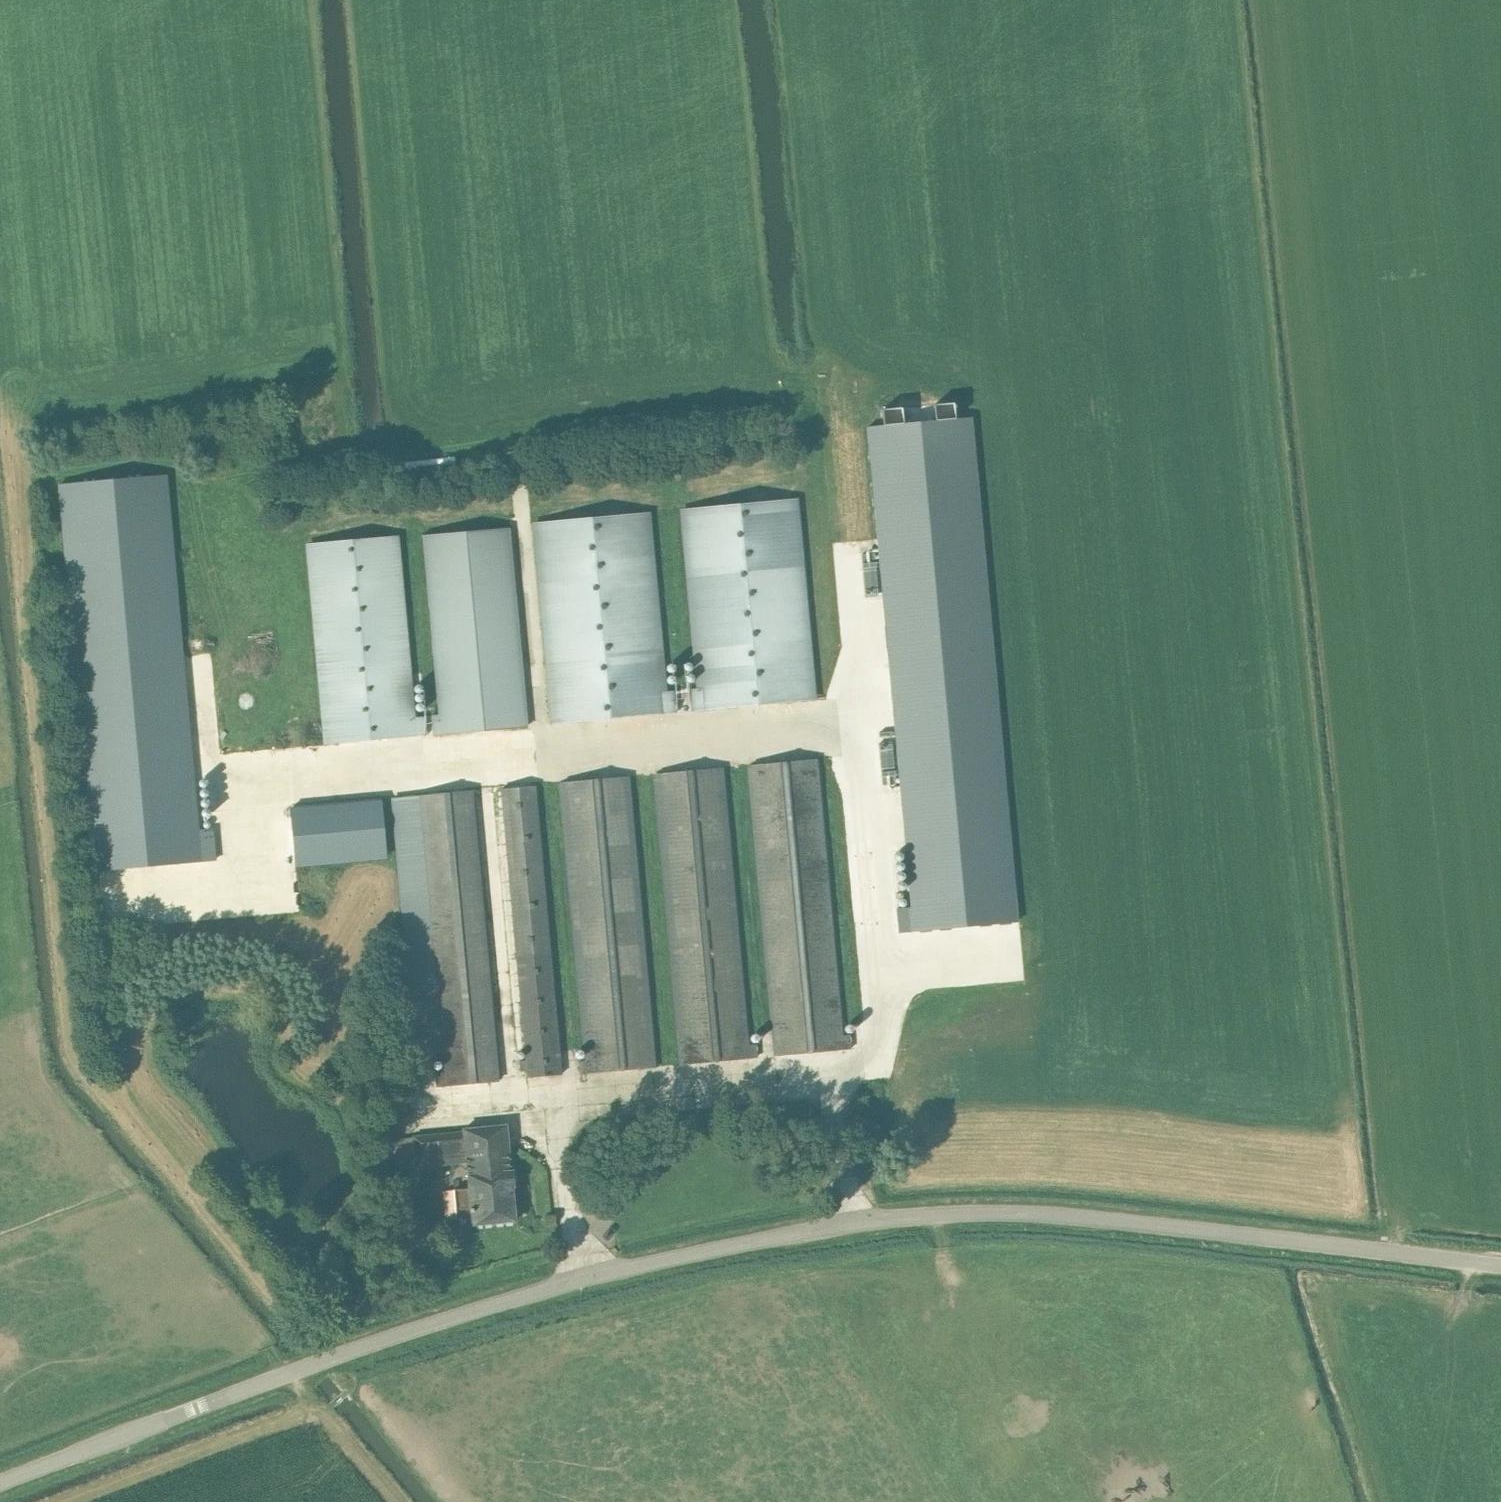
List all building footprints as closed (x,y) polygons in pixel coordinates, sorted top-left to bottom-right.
[(955,419),(953,403),(933,405),(935,421),(903,424),(901,408),(882,410),(883,426),(868,427),(913,907),(897,909),(899,932),(1016,921),(969,418),(955,419)] [(783,416),(678,425),(703,687),(689,688),(691,710),(810,699),(783,416)] [(673,689),(659,691),(635,430),(529,439),(556,723),(675,711),(673,689)] [(433,733),(527,726),(502,442),(415,450),(441,721),(432,722),(433,733)] [(424,716),(409,717),(385,453),(303,461),(329,744),(425,735),(424,716)] [(92,870),(215,859),(212,824),(201,825),(168,469),(58,478),(92,870)] [(843,1034),(817,758),(748,765),(774,1055),(851,1048),(850,1034),(843,1034)] [(756,1043),(749,1044),(723,767),(653,774),(680,1064),(757,1056),(756,1043)] [(560,782),(585,1059),(578,1060),(579,1073),(656,1066),(629,775),(560,782)] [(500,788),(525,1059),(519,1059),(519,1071),(526,1071),(526,1077),(562,1074),(536,784),(500,788)] [(499,1080),(472,789),(419,794),(419,796),(397,798),(421,1050),(442,1048),(444,1070),(440,1071),(440,1073),(434,1074),(435,1086),(499,1080)] [(288,804),(291,863),(384,858),(381,800),(288,804)] [(463,1131),(429,1134),(412,1136),(415,1167),(466,1161),(469,1187),(454,1188),(457,1219),(472,1217),(473,1224),(516,1220),(512,1186),(514,1186),(513,1169),(510,1169),(506,1123),(462,1127),(463,1131)]
